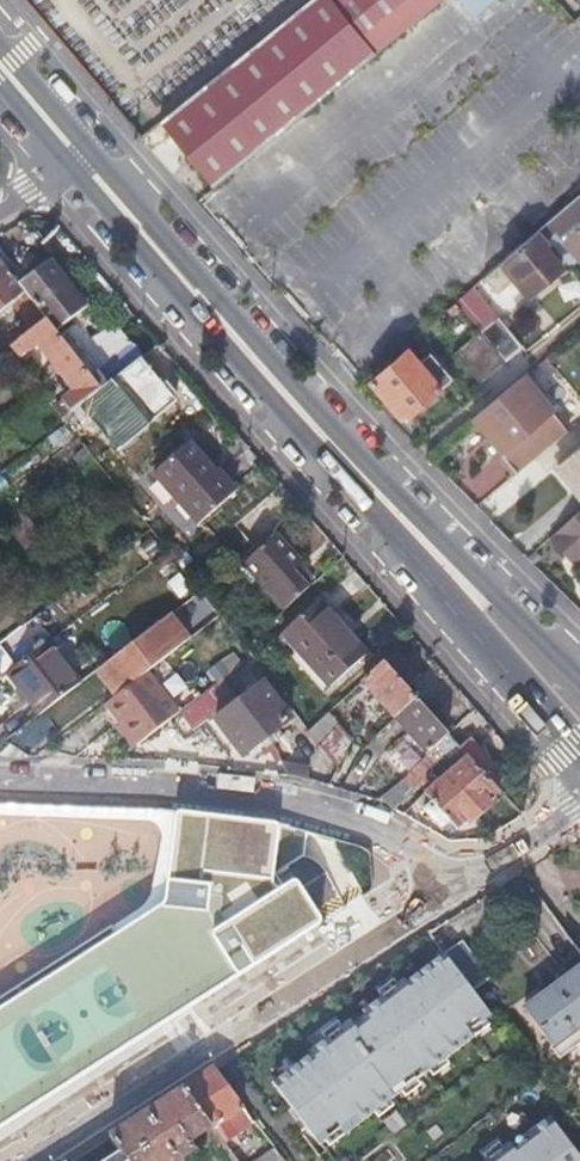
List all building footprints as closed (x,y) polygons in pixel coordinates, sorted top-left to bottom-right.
[(186,153),(212,185),(440,0),(309,0),(160,122),(186,153)] [(473,15),(492,0),(461,0),(473,15)] [(570,199),(577,209),(579,206),(579,190),(570,199)] [(577,218),(559,233),(579,257),(579,256),(579,216),(577,218)] [(496,290),(504,283),(512,276),(526,292),(559,264),(543,245),(549,241),(537,227),(482,274),(496,290)] [(17,281),(0,259),(0,308),(11,300),(27,319),(7,335),(12,341),(8,345),(18,356),(33,344),(68,389),(49,404),(60,419),(107,383),(101,376),(94,368),(88,373),(17,281)] [(94,368),(101,376),(113,365),(112,360),(132,344),(123,333),(88,360),(58,322),(81,304),(45,259),(17,281),(88,373),(94,368)] [(480,331),(504,360),(520,346),(496,317),(480,331)] [(478,382),(504,360),(480,331),(478,329),(452,351),(478,382)] [(113,365),(101,376),(107,383),(142,356),(132,344),(112,360),(113,365)] [(418,360),(407,347),(369,380),(397,414),(402,409),(407,415),(449,379),(427,352),(418,360)] [(521,376),(542,400),(547,396),(526,372),(521,376)] [(499,454),(551,411),(542,400),(521,376),(470,420),(499,454)] [(566,428),(551,411),(499,454),(515,472),(566,428)] [(558,466),(579,448),(579,443),(556,463),(558,466)] [(190,444),(152,474),(195,526),(237,492),(220,470),(215,474),(190,444)] [(558,466),(579,493),(579,448),(558,466)] [(579,506),(579,493),(558,466),(556,463),(549,469),(579,506)] [(548,536),(565,555),(571,549),(579,558),(579,559),(579,509),(548,536)] [(254,575),(287,546),(274,532),(242,560),(254,575)] [(298,560),(287,546),(254,575),(280,605),(304,584),(290,567),(298,560)] [(573,563),(579,558),(571,549),(565,555),(573,563)] [(326,685),(344,670),(362,655),(317,599),(281,629),(326,685)] [(101,666),(119,690),(146,669),(187,637),(169,613),(101,666)] [(4,636),(10,645),(17,654),(33,641),(20,624),(4,636)] [(8,670),(13,677),(18,683),(25,677),(48,707),(80,682),(48,640),(8,670)] [(382,659),(406,686),(419,675),(395,648),(382,659)] [(266,732),(289,712),(260,677),(246,688),(238,678),(254,664),(246,654),(220,675),(237,697),(266,732)] [(415,695),(406,686),(382,659),(380,661),(360,678),(393,715),(415,695)] [(146,669),(119,690),(107,700),(141,741),(180,709),(146,669)] [(220,675),(198,693),(215,714),(237,697),(220,675)] [(18,683),(40,713),(48,707),(25,677),(18,683)] [(449,734),(415,695),(393,715),(429,754),(439,744),(449,734)] [(243,751),(266,732),(237,697),(215,714),(215,715),(243,751)] [(328,707),(306,725),(305,726),(318,742),(341,722),(328,707)] [(318,742),(338,765),(351,735),(341,722),(318,742)] [(413,783),(458,743),(449,734),(439,744),(429,754),(405,776),(413,783)] [(297,740),(286,743),(294,771),(305,767),(297,740)] [(285,775),(290,773),(294,771),(286,743),(277,746),(285,775)] [(432,801),(428,805),(423,809),(442,829),(450,822),(456,828),(499,791),(468,755),(424,793),(432,801)] [(323,920),(299,884),(295,880),(280,888),(274,879),(280,829),(274,821),(183,811),(175,814),(166,898),(163,907),(0,1009),(0,1127),(323,920)] [(442,950),(274,1080),(324,1144),(492,1015),(442,950)] [(524,1005),(557,1053),(561,1050),(578,1072),(579,1071),(579,963),(524,1005)] [(180,1088),(209,1127),(220,1141),(254,1118),(216,1066),(180,1088)] [(209,1127),(180,1088),(108,1135),(128,1160),(173,1160),(193,1148),(188,1140),(209,1127)] [(492,1160),(579,1160),(579,1155),(550,1116),(492,1160)] [(282,1158),(276,1150),(261,1160),(278,1160),(282,1158)]
